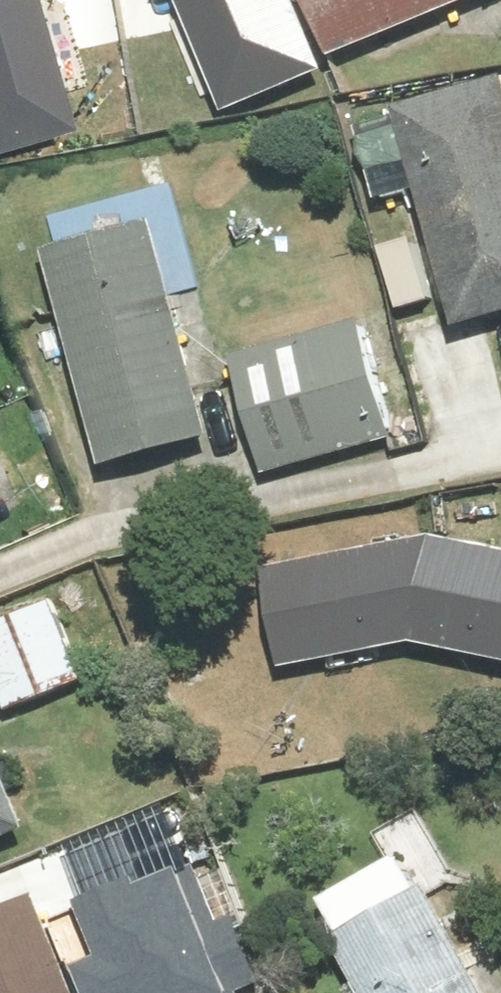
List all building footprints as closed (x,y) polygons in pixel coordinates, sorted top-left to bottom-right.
[(53,112),(24,0),(0,0),(0,125),(53,112)] [(221,115),(322,71),(290,0),(170,0),(221,115)] [(338,50),(458,0),(317,0),(338,50)] [(462,313),(500,302),(500,62),(397,92),(462,313)] [(147,171),(31,205),(108,459),(223,425),(147,171)] [(370,310),(237,352),(275,473),(408,432),(370,310)] [(433,641),(500,654),(500,544),(438,532),(265,559),(282,665),(433,641)] [(0,615),(0,677),(16,713),(103,675),(64,587),(0,615)] [(39,830),(5,742),(0,744),(0,844),(39,830)] [(168,800),(16,859),(31,897),(0,909),(0,992),(130,992),(106,931),(204,892),(168,800)] [(334,940),(368,992),(500,992),(428,880),(334,940)]
